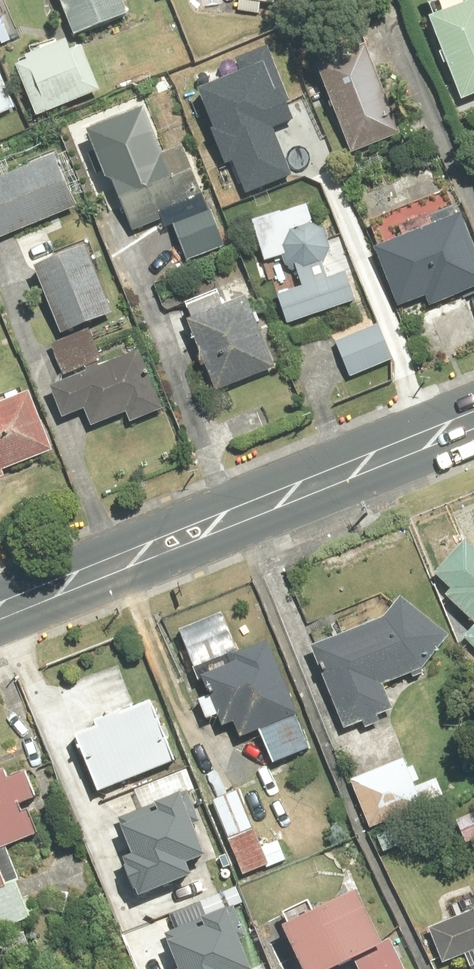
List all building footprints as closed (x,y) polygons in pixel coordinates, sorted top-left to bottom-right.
[(75,36),(129,15),(123,0),(61,0),(75,36)] [(430,17),(463,99),(473,95),(473,0),(472,0),(430,17)] [(68,40),(15,60),(37,117),(101,92),(83,46),(72,50),(68,40)] [(235,159),(246,187),(290,171),(273,125),(297,116),(289,96),(299,92),(280,42),(240,57),(246,72),(199,90),(226,163),(235,159)] [(368,44),(316,64),(352,156),(404,136),(368,44)] [(20,107),(4,68),(0,70),(0,115),(20,107)] [(146,108),(88,130),(129,234),(208,203),(186,145),(164,154),(146,108)] [(0,178),(0,240),(78,209),(56,155),(0,178)] [(303,287),(278,294),(287,324),(358,303),(349,272),(331,278),(326,262),(331,249),(326,230),(314,224),(308,204),(253,221),(265,260),(282,255),(286,266),(298,271),(303,287)] [(211,207),(172,221),(187,261),(226,248),(211,207)] [(376,247),(398,307),(426,297),(430,307),(473,291),(473,242),(464,214),(376,247)] [(86,247),(35,267),(62,334),(113,313),(86,247)] [(193,319),(188,321),(215,392),(276,369),(249,298),(225,307),(221,294),(188,306),(193,319)] [(378,324),(336,342),(351,377),(393,359),(378,324)] [(66,380),(52,386),(64,419),(86,411),(92,427),(128,414),(131,422),(163,410),(141,352),(104,366),(90,329),(52,344),(66,380)] [(0,404),(0,479),(6,477),(3,470),(55,450),(32,392),(0,404)] [(446,595),(473,620),(473,550),(466,543),(436,576),(451,590),(446,595)] [(394,710),(384,685),(424,669),(449,635),(400,599),(385,618),(312,646),(345,729),(394,710)] [(222,617),(184,632),(223,726),(235,721),(242,738),(260,731),(274,765),(316,747),(271,637),(236,651),(222,617)] [(464,638),(473,647),(473,627),(464,638)] [(154,705),(77,735),(99,793),(176,763),(154,705)] [(408,760),(358,780),(377,826),(426,806),(408,760)] [(34,918),(6,847),(39,834),(29,809),(23,812),(20,804),(37,797),(26,771),(9,778),(6,770),(0,773),(0,931),(34,918)] [(134,853),(125,857),(140,892),(192,870),(188,859),(208,851),(182,788),(118,815),(134,853)] [(244,791),(217,802),(247,876),(275,865),(244,791)] [(460,819),(471,844),(473,843),(473,813),(460,819)] [(405,824),(380,833),(387,854),(413,845),(405,824)] [(284,928),(303,968),(336,968),(355,961),(359,968),(405,968),(391,938),(382,942),(360,893),(284,928)] [(175,968),(243,968),(254,964),(228,902),(163,929),(179,967),(175,968)] [(429,928),(443,963),(473,951),(473,910),(429,928)]
